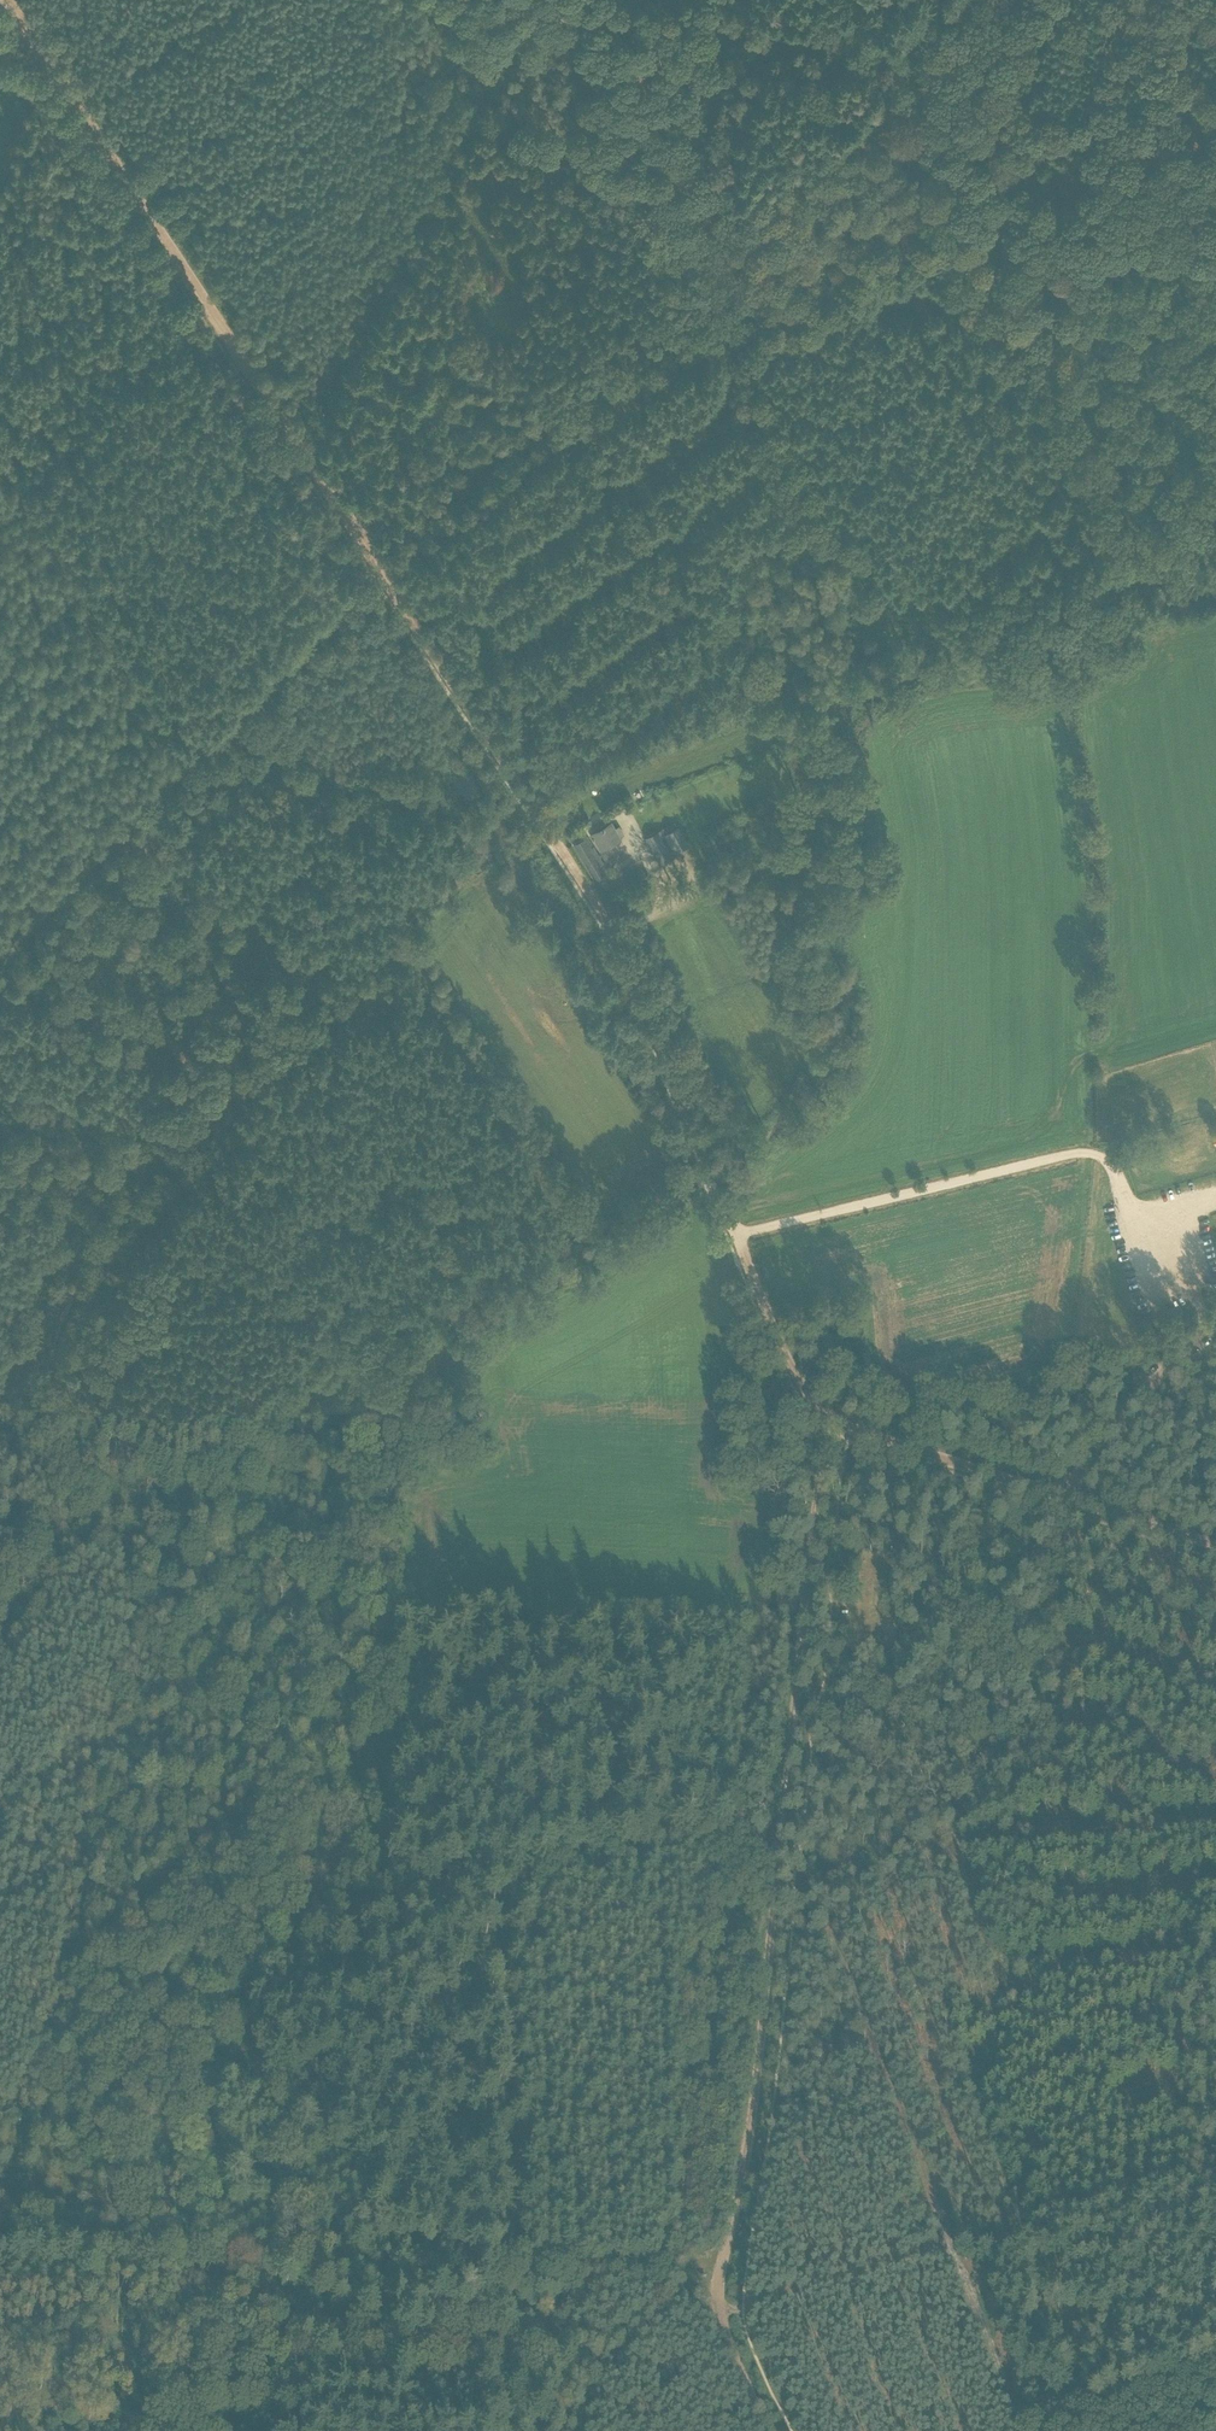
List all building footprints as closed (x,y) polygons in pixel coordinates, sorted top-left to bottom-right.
[(594,837),(591,838),(593,841),(596,840),(602,851),(620,840),(619,838),(614,828),(610,823),(592,833),(594,837)] [(675,823),(649,837),(666,868),(680,860),(672,846),(680,842),(676,833),(667,837),(667,836),(678,830),(675,823)] [(583,838),(573,845),(594,879),(594,880),(605,873),(608,872),(586,837),(583,838)]
